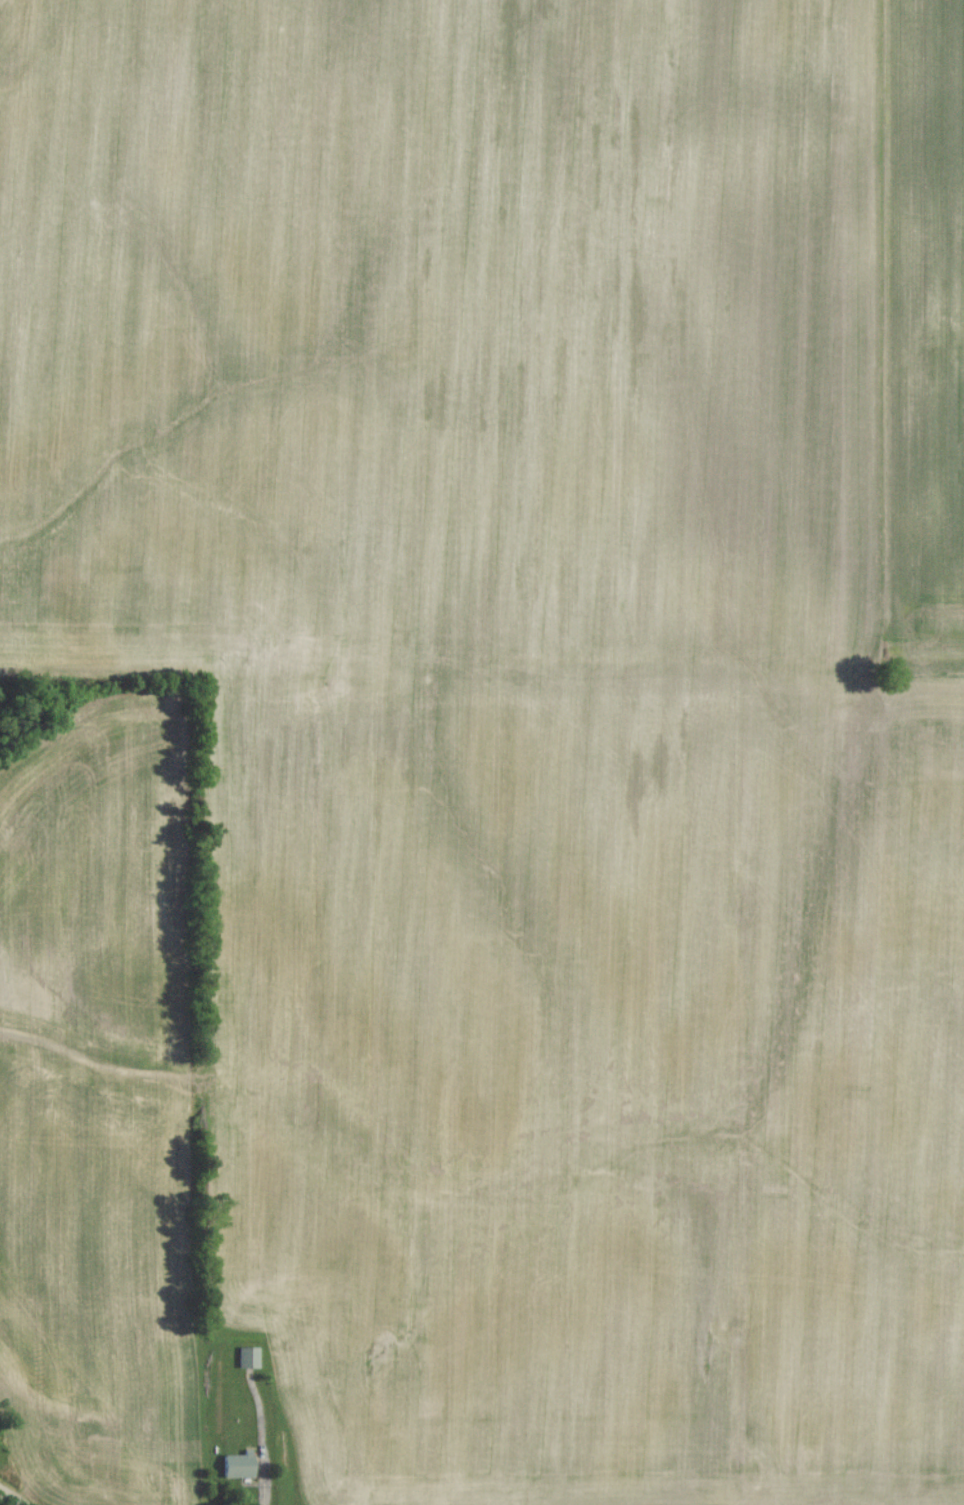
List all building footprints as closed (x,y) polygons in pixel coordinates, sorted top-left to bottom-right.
[(258,1374),(258,1353),(238,1353),(238,1374),(258,1374)] [(223,1483),(253,1483),(253,1460),(223,1460),(223,1483)]
